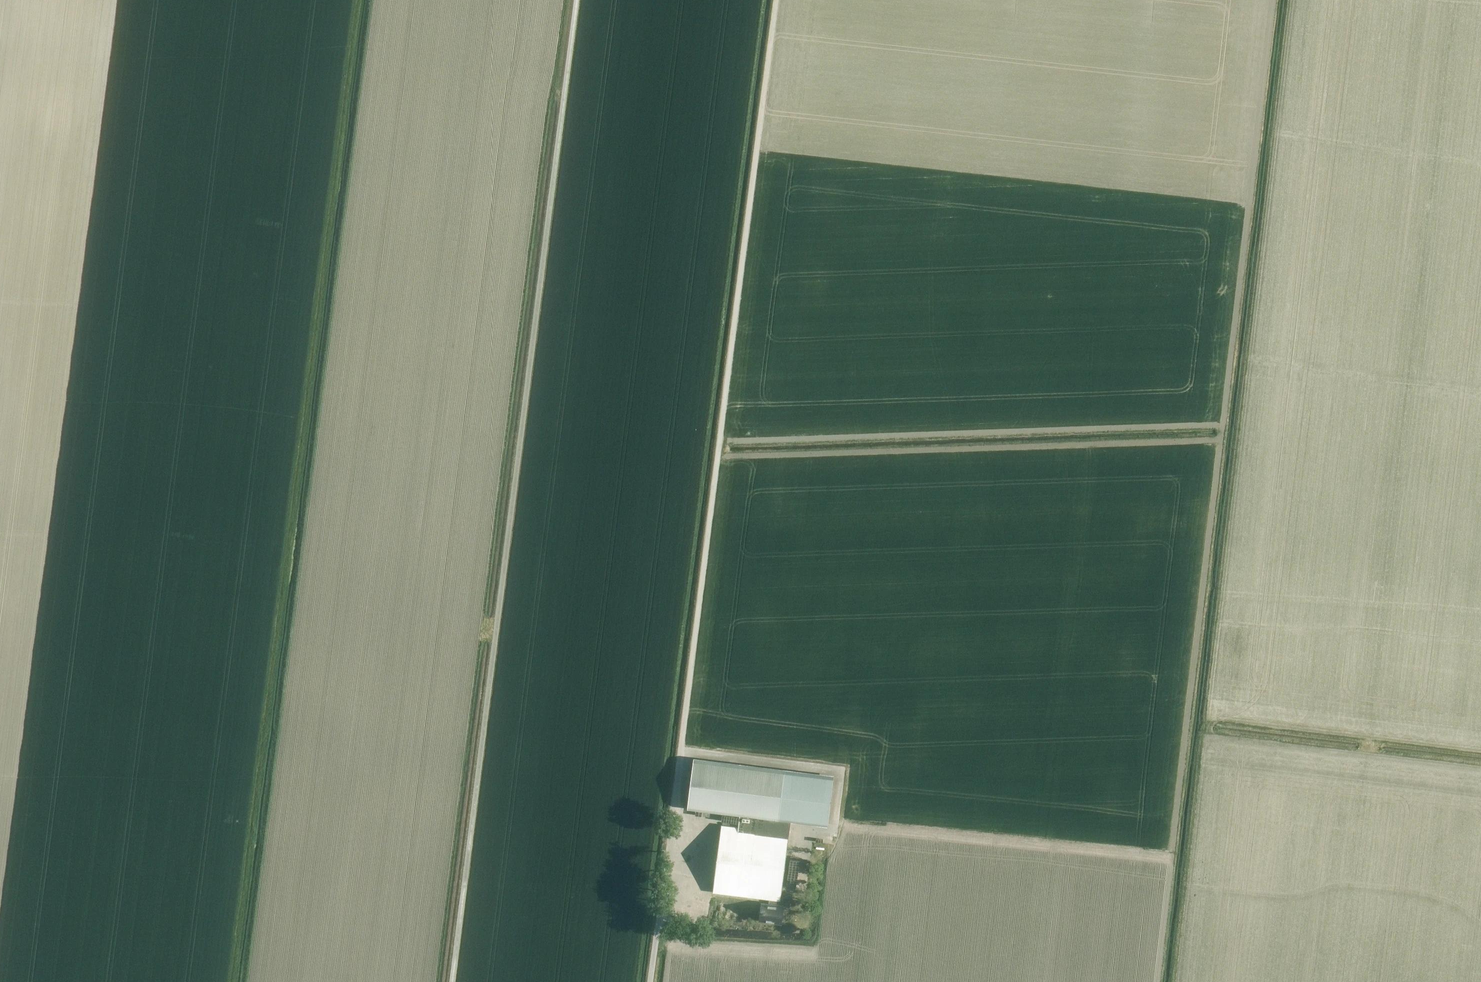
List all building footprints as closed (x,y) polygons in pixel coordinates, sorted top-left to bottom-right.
[(785,769),(694,758),(687,809),(740,815),(738,827),(721,824),(712,892),(769,899),(768,905),(761,904),(759,919),(781,922),(783,907),(779,906),(779,905),(790,907),(791,894),(781,893),(788,833),(790,822),(828,826),(834,775),(785,769)] [(689,810),(687,830),(703,832),(705,811),(689,810)] [(810,843),(835,843),(835,829),(822,829),(822,828),(809,828),(810,843)]
